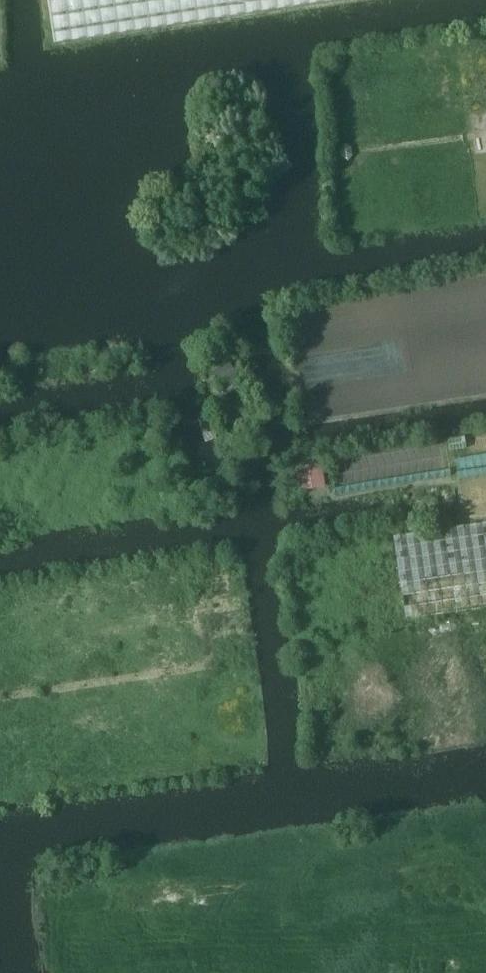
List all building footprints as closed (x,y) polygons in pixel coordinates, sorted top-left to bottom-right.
[(55,43),(339,0),(49,0),(55,43)] [(346,143),(339,152),(349,160),(353,156),(352,147),(346,143)] [(241,378),(230,361),(210,374),(224,397),(240,387),(236,381),(241,378)] [(325,459),(298,461),(300,488),(328,486),(325,459)] [(394,535),(406,619),(485,607),(485,522),(394,535)]
